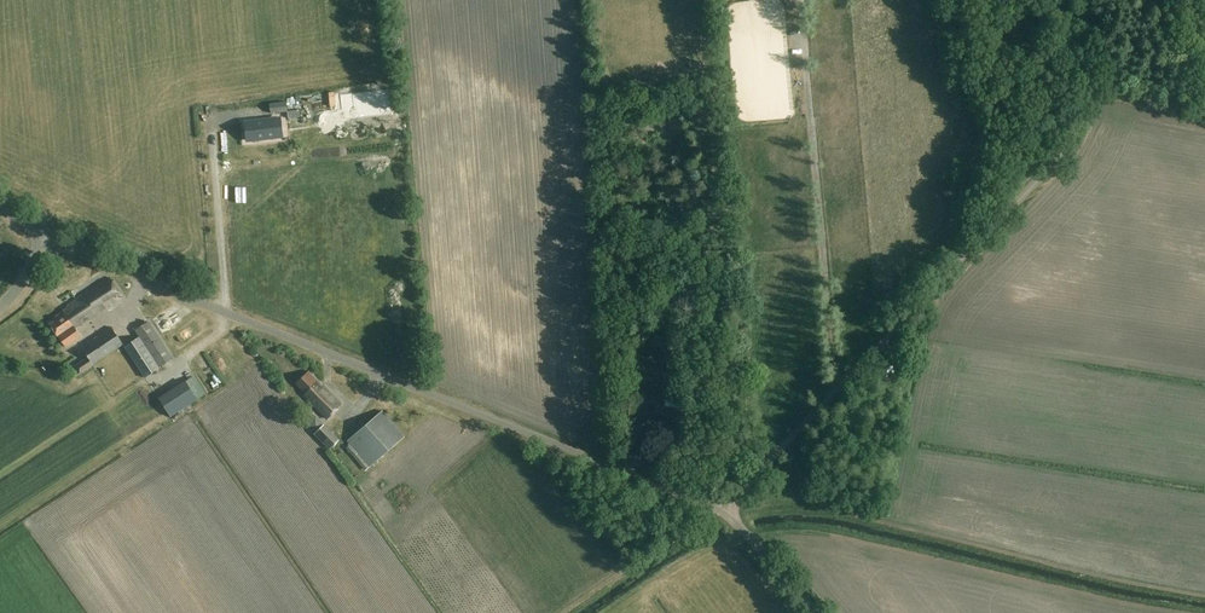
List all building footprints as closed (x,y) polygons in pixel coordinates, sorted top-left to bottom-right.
[(984,12),(980,23),(985,25),(989,14),(984,12)] [(846,41),(846,54),(856,54),(856,41),(846,41)] [(389,114),(387,90),(339,95),(341,120),(389,114)] [(282,135),(280,119),(300,117),(299,110),(320,108),(318,94),(297,97),(297,100),(269,103),(271,120),(245,123),(247,139),(282,135)] [(640,130),(654,131),(654,123),(653,123),(654,115),(642,114),(641,122),(640,130)] [(103,302),(119,292),(110,277),(84,293),(85,294),(67,306),(68,307),(63,311),(55,317),(56,320),(50,324),(58,336),(59,336),(66,347),(81,336),(75,327),(80,324),(81,325),(106,307),(103,302)] [(139,336),(125,345),(145,377),(174,358),(149,320),(134,330),(139,336)] [(93,365),(124,344),(113,326),(81,346),(93,365)] [(886,361),(881,366),(886,370),(891,365),(886,361)] [(328,419),(342,405),(309,371),(297,383),(305,392),(303,394),(328,419)] [(190,382),(163,400),(173,414),(199,396),(190,382)] [(370,467),(406,436),(383,409),(347,440),(370,467)] [(339,440),(324,424),(315,433),(329,449),(339,440)]
